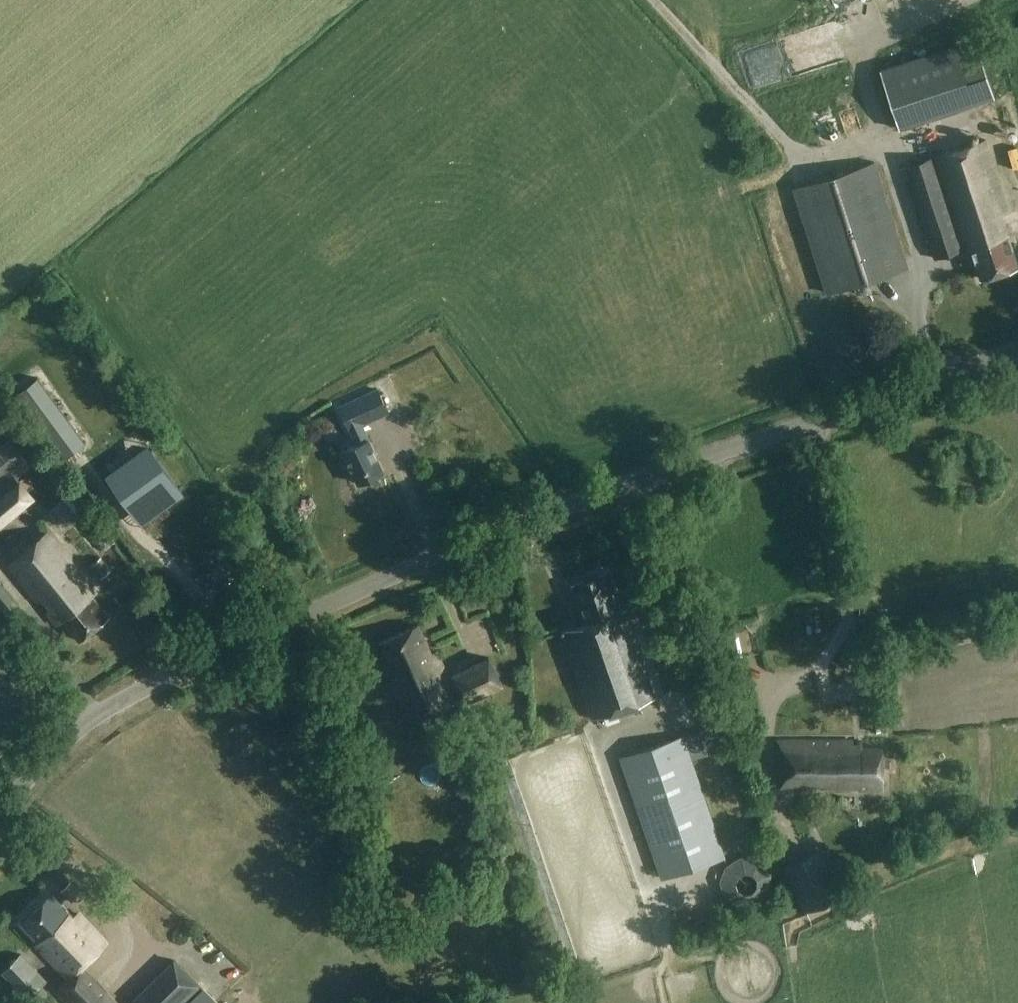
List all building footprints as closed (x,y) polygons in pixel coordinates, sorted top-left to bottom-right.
[(974,37),(879,69),(899,128),(994,96),(974,37)] [(963,116),(983,113),(981,104),(962,107),(963,116)] [(1017,266),(1017,265),(1002,216),(1009,214),(985,139),(917,162),(922,178),(910,182),(934,258),(970,247),(981,279),(1017,266)] [(874,162),(794,188),(827,293),(908,267),(874,162)] [(18,394),(65,459),(85,444),(38,379),(18,394)] [(362,425),(388,413),(378,389),(339,407),(350,430),(351,430),(357,444),(343,450),(358,483),(384,471),(369,439),(368,439),(362,425)] [(107,474),(137,516),(153,504),(156,508),(182,490),(153,448),(128,465),(125,461),(107,474)] [(48,486),(25,457),(0,477),(0,485),(0,524),(48,486)] [(63,500),(78,517),(89,508),(74,490),(63,500)] [(432,527),(444,523),(439,508),(427,512),(432,527)] [(79,640),(109,616),(92,595),(98,590),(48,530),(8,564),(38,602),(42,598),(51,609),(47,612),(57,624),(63,619),(79,640)] [(160,559),(172,551),(165,540),(153,548),(160,559)] [(90,565),(101,578),(112,570),(101,557),(90,565)] [(608,573),(573,585),(586,622),(561,631),(592,719),(657,696),(627,608),(621,610),(608,573)] [(6,616),(19,604),(0,581),(0,609),(6,616)] [(409,721),(458,700),(436,651),(431,653),(418,625),(380,642),(389,663),(384,665),(409,721)] [(489,654),(450,672),(463,702),(503,684),(489,654)] [(698,738),(697,738),(699,755),(716,753),(710,708),(695,710),(698,738)] [(882,730),(882,714),(870,714),(870,730),(882,730)] [(683,735),(620,757),(662,879),(725,858),(683,735)] [(830,789),(883,788),(882,747),(862,747),(861,741),(777,741),(779,786),(796,786),(796,790),(814,789),(814,783),(829,783),(830,789)] [(835,894),(813,849),(812,849),(782,864),(805,909),(835,894)] [(61,890),(72,902),(81,893),(70,881),(61,890)] [(83,967),(107,943),(74,909),(70,913),(51,893),(21,922),(39,941),(36,944),(69,978),(55,991),(66,1002),(118,1002),(83,967)] [(1,973),(28,1000),(47,981),(21,954),(1,973)] [(134,998),(139,1002),(189,1002),(205,988),(174,957),(134,998)]
